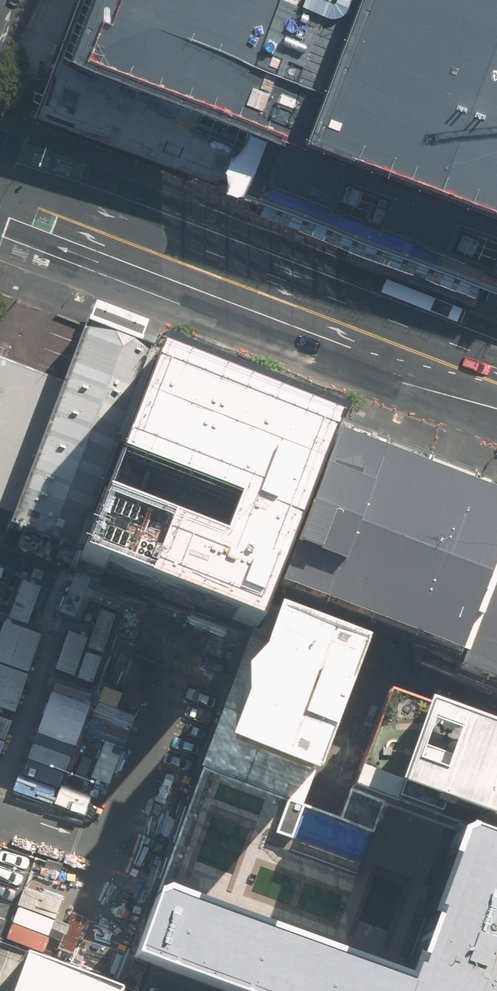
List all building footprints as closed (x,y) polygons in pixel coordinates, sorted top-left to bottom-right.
[(41,111),(484,275),(496,280),(496,0),(83,0),(41,111)] [(89,322),(11,526),(24,530),(18,546),(62,562),(67,549),(77,552),(155,347),(146,344),(118,333),(89,322)] [(248,391),(162,357),(121,461),(236,506),(220,544),(109,501),(86,562),(254,627),(334,424),(248,391)] [(0,359),(0,543),(5,544),(11,526),(65,383),(9,363),(0,359)] [(349,431),(286,594),(388,632),(463,661),(460,669),(496,683),(496,487),(450,469),(349,431)] [(358,654),(269,622),(223,746),(312,779),(321,754),(355,662),(358,654)] [(382,689),(353,766),(347,782),(496,837),(496,731),(405,697),(382,689)] [(156,895),(131,957),(224,990),(496,990),(496,843),(456,828),(402,989),(156,895)] [(121,990),(26,957),(14,990),(121,990)]
